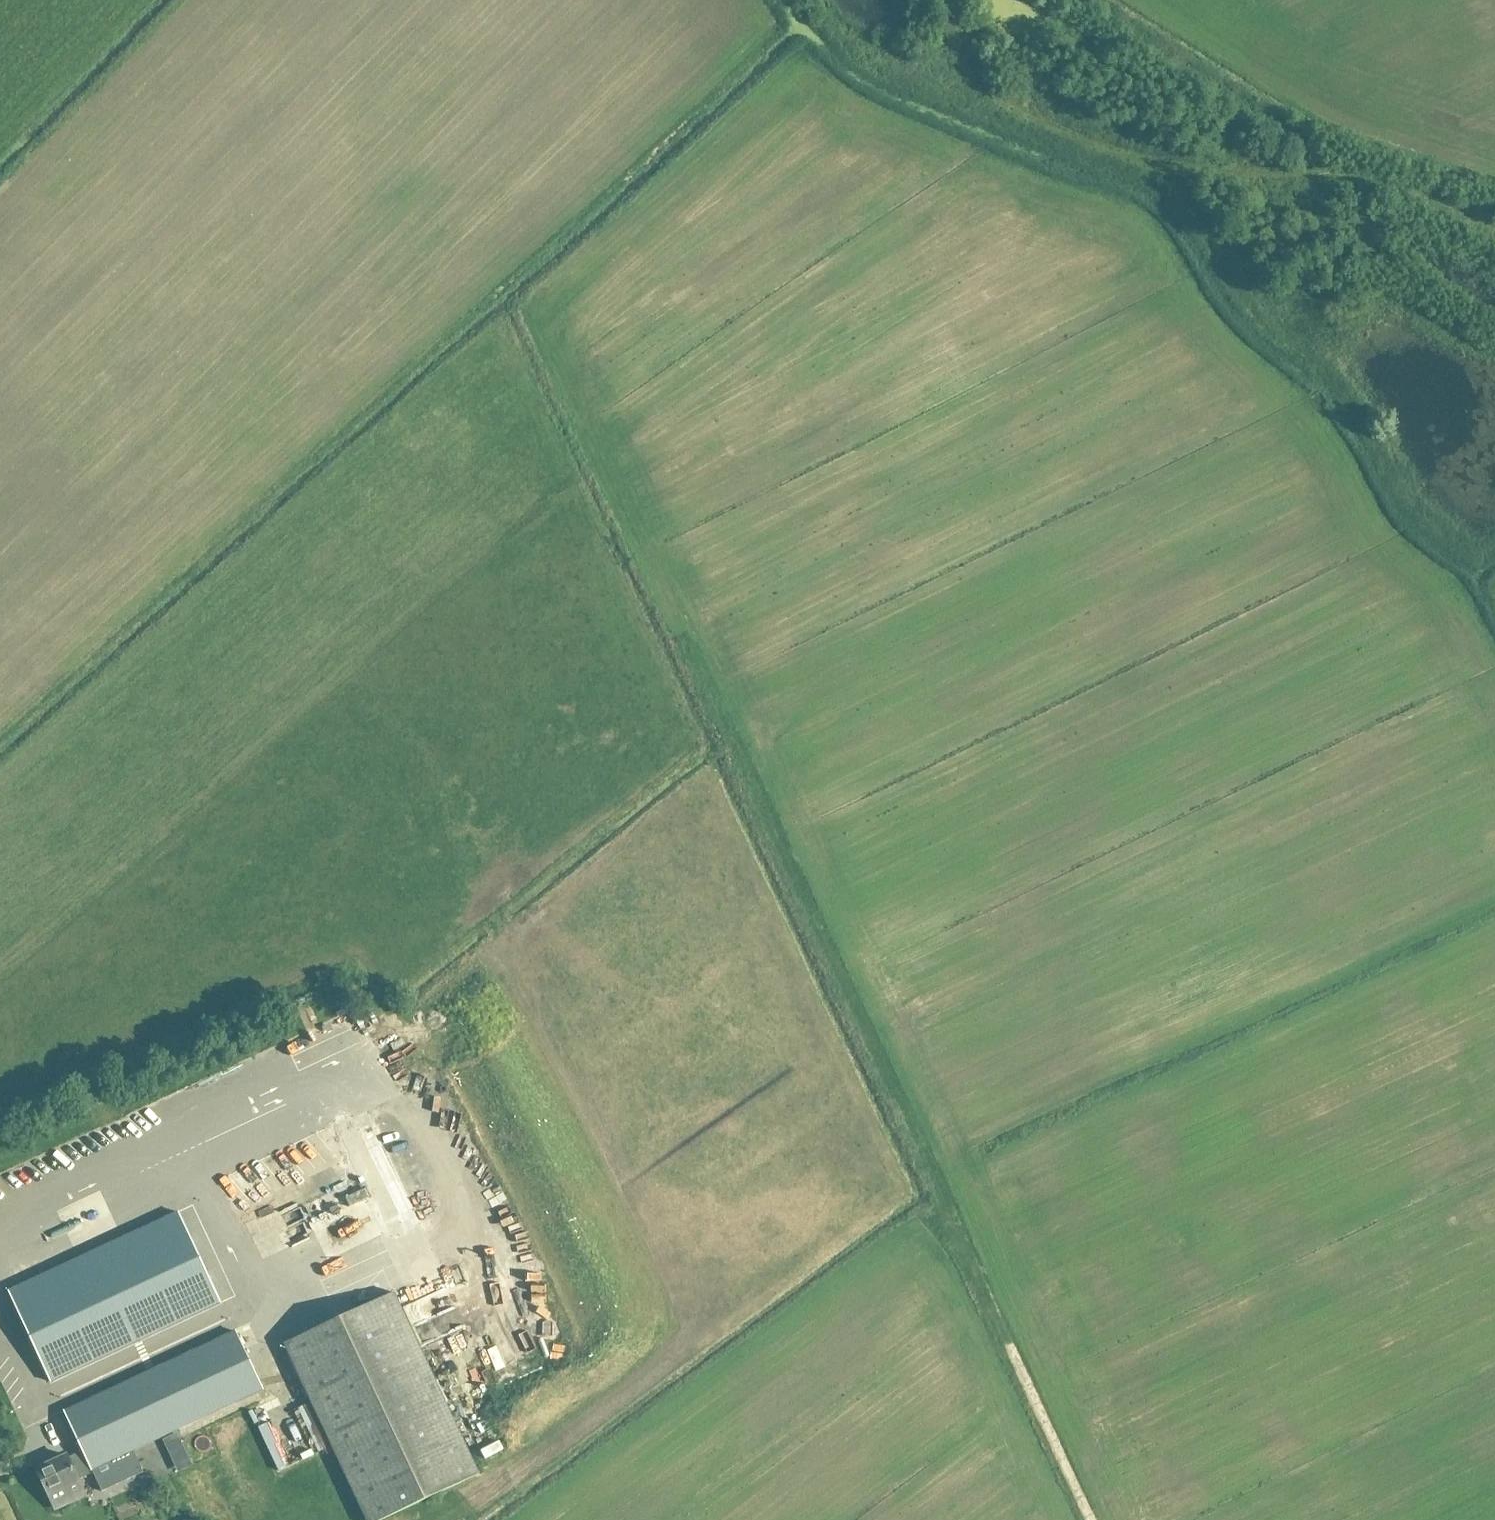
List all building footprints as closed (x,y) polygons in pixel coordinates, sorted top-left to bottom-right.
[(168,1120),(179,1117),(175,1101),(164,1104),(168,1120)] [(121,1238),(8,1291),(50,1383),(164,1330),(221,1303),(178,1212),(121,1238)] [(393,1293),(284,1344),(366,1519),(382,1519),(479,1475),(393,1293)] [(67,1455),(36,1470),(54,1509),(56,1508),(62,1508),(66,1506),(69,1502),(85,1494),(78,1480),(93,1473),(101,1492),(144,1472),(133,1450),(161,1437),(185,1426),(262,1390),(234,1331),(64,1411),(82,1450),(67,1456),(67,1455)] [(176,1434),(163,1440),(168,1451),(182,1444),(176,1434)] [(190,1444),(170,1451),(179,1475),(199,1468),(190,1444)]
